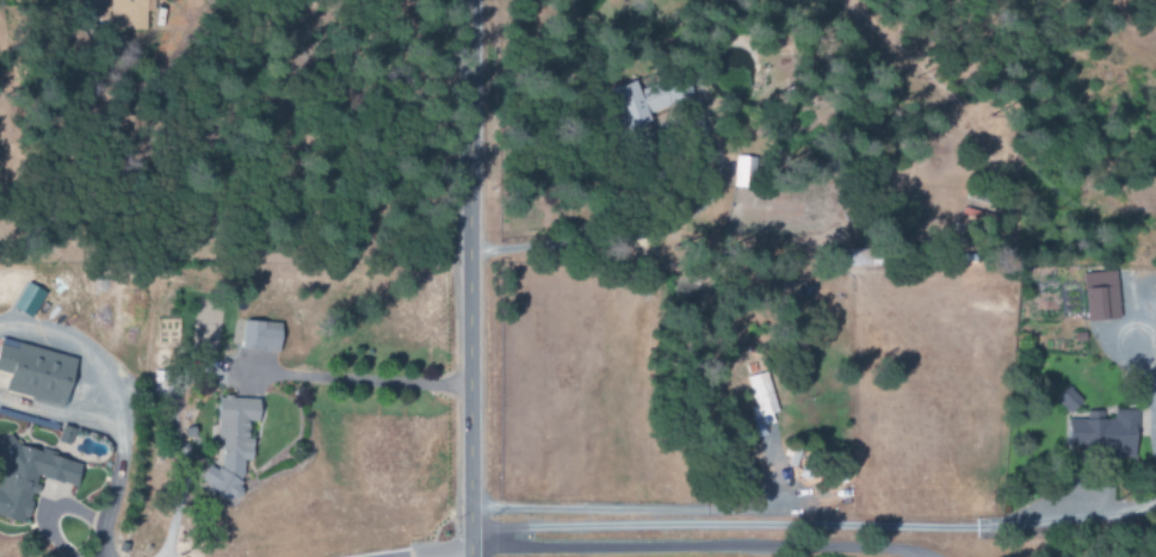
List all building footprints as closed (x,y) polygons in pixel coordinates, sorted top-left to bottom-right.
[(110,30),(147,31),(147,12),(155,12),(155,0),(110,0),(110,30)] [(645,124),(634,87),(612,93),(623,130),(645,124)] [(734,187),(754,188),(755,157),(735,156),(734,187)] [(1084,297),(1090,297),(1092,321),(1119,319),(1117,271),(1083,273),(1084,297)] [(242,350),(280,352),(281,322),(243,321),(242,350)] [(10,374),(6,392),(65,405),(76,357),(0,339),(0,341),(0,372),(10,374)] [(748,377),(756,406),(750,408),(758,437),(766,435),(764,426),(775,423),(772,414),(778,412),(767,371),(748,377)] [(1138,444),(1138,410),(1114,410),(1114,419),(1103,419),(1103,411),(1077,411),(1077,393),(1060,393),(1060,414),(1068,414),(1068,445),(1138,444)] [(260,399),(233,398),(232,398),(218,397),(216,445),(222,448),(221,467),(208,467),(199,481),(232,501),(241,487),(241,478),(244,474),(244,460),(252,461),(253,437),(248,434),(249,422),(259,422),(260,399)] [(75,429),(63,425),(57,440),(69,444),(75,429)] [(27,524),(39,477),(76,486),(82,461),(0,440),(0,442),(0,461),(3,462),(0,475),(0,517),(27,524)]
